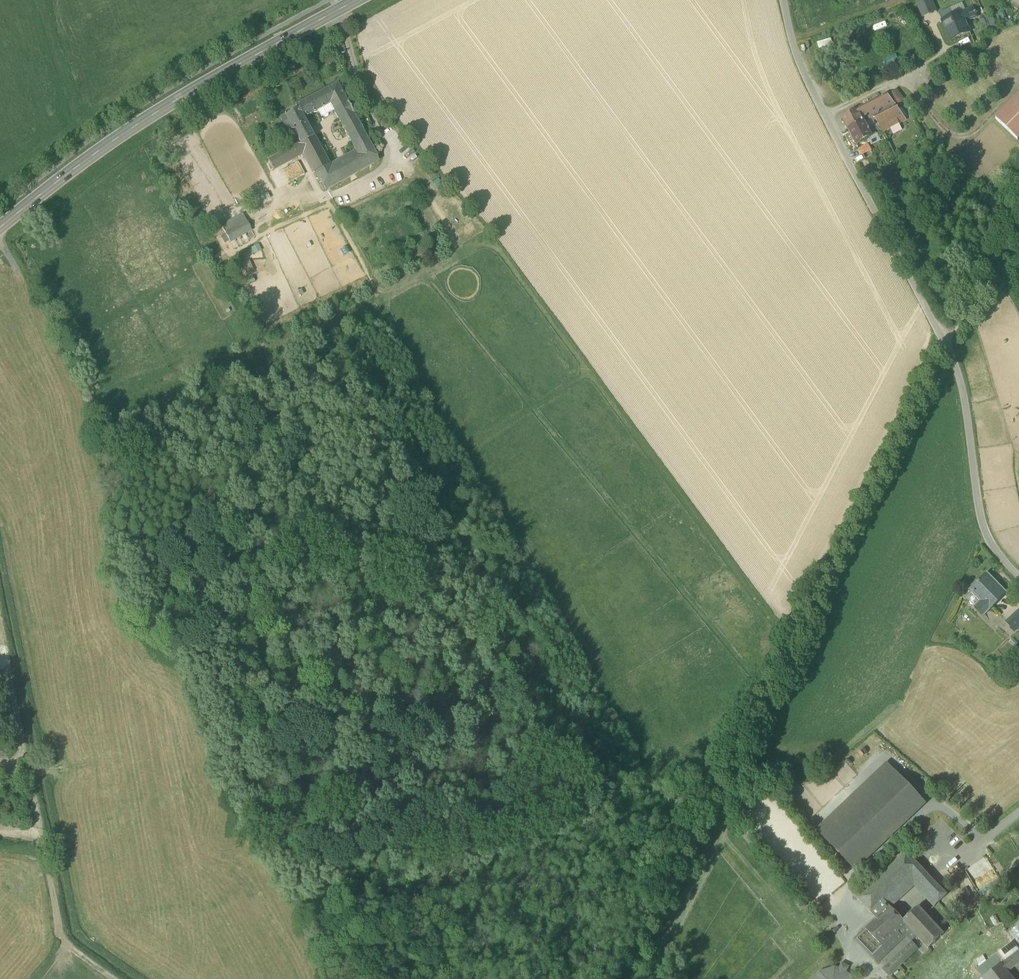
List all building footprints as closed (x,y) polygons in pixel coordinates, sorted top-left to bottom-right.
[(923,17),(936,11),(931,0),(929,0),(918,5),(923,17)] [(950,9),(953,16),(961,12),(965,11),(962,4),(950,9)] [(961,12),(966,22),(978,17),(973,7),(965,11),(961,12)] [(939,14),(942,21),(953,16),(950,9),(939,14)] [(942,21),(951,41),(970,33),(966,22),(961,12),(953,16),(942,21)] [(992,17),(987,20),(994,33),(999,31),(992,17)] [(895,54),(884,59),(888,67),(899,62),(895,54)] [(293,131),(297,139),(310,132),(303,119),(330,105),(335,113),(348,106),(337,85),(296,107),(298,111),(285,117),(280,120),(287,134),(293,131)] [(897,89),(888,96),(896,106),(897,108),(906,100),(897,89)] [(874,117),(896,106),(888,96),(887,94),(842,118),(848,131),(864,122),(872,118),(874,117)] [(1018,140),(1018,139),(1018,95),(996,119),(1018,140)] [(335,113),(338,120),(352,112),(348,106),(335,113)] [(897,108),(896,106),(874,117),(880,128),(883,132),(906,119),(897,108)] [(369,144),(352,112),(338,120),(355,151),(329,167),(313,137),(300,144),(301,145),(268,162),(273,171),(301,156),(303,159),(305,158),(314,175),(316,174),(326,191),(378,161),(369,144)] [(878,134),(879,133),(872,118),(864,122),(871,137),(878,134)] [(871,137),(864,122),(848,131),(850,134),(852,139),(856,145),(868,139),(871,137)] [(297,139),(300,144),(313,137),(310,132),(297,139)] [(881,142),(878,134),(871,137),(868,139),(872,146),(881,142)] [(858,150),(861,155),(871,150),(868,145),(858,150)] [(225,234),(246,223),(243,216),(222,228),(225,234)] [(225,234),(230,243),(251,231),(246,223),(225,234)] [(976,608),(983,616),(1006,594),(987,574),(977,583),(978,584),(970,591),(981,603),(976,608)] [(1007,623),(1013,630),(1018,625),(1018,612),(1007,623)] [(816,830),(825,839),(895,772),(886,763),(816,830)] [(825,839),(855,871),(925,804),(895,772),(825,839)] [(884,902),(913,874),(920,867),(906,853),(857,899),(871,914),(884,902)] [(913,874),(920,882),(928,875),(920,867),(913,874)] [(889,907),(891,909),(914,887),(934,908),(939,903),(924,887),(920,882),(913,874),(884,902),(889,907)] [(920,882),(924,887),(932,880),(928,875),(920,882)] [(947,895),(932,880),(924,887),(939,903),(947,895)] [(974,900),(966,888),(958,893),(965,905),(974,900)] [(871,914),(876,919),(865,930),(882,948),(893,937),(901,930),(906,925),(903,921),(891,909),(889,907),(884,902),(871,914)] [(917,937),(929,950),(944,935),(918,908),(903,921),(906,925),(917,937)] [(995,916),(990,920),(994,927),(1000,924),(995,916)] [(906,925),(901,930),(893,937),(882,948),(865,930),(858,937),(875,953),(871,957),(878,963),(888,954),(906,936),(912,942),(917,937),(906,925)] [(1009,933),(1018,946),(1018,926),(1009,933)] [(855,940),(871,957),(875,953),(858,937),(855,940)] [(884,970),(890,976),(918,949),(913,942),(884,970)] [(1002,965),(1007,961),(1018,952),(1018,950),(1013,942),(987,961),(980,967),(975,970),(982,978),(983,978),(1002,965)] [(1013,969),(1018,964),(1018,952),(1007,961),(1013,969)] [(980,967),(987,961),(983,955),(975,961),(980,967)] [(1013,969),(1007,961),(1002,965),(1008,973),(1013,969)] [(842,964),(838,971),(843,972),(845,974),(849,967),(842,964)] [(1008,973),(1002,965),(983,978),(1012,978),(1008,973)] [(849,977),(845,974),(843,972),(838,971),(836,970),(828,970),(821,974),(816,978),(850,978),(849,977)]
